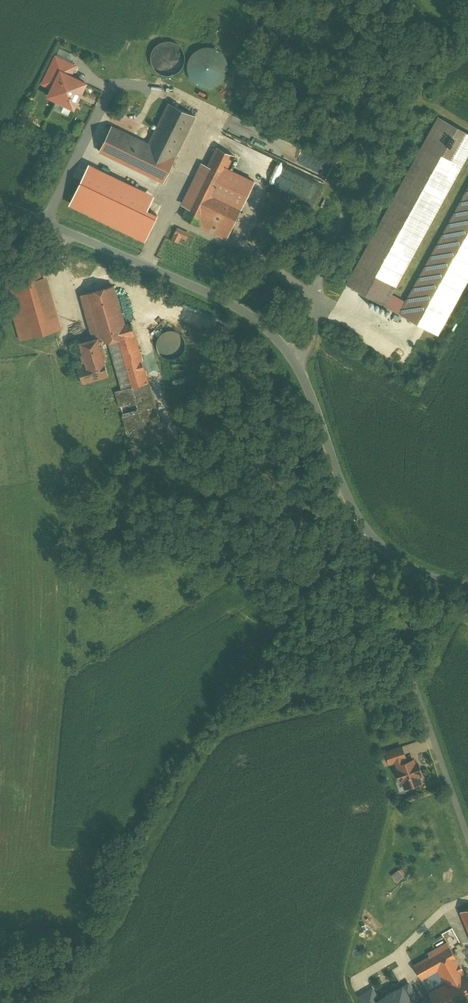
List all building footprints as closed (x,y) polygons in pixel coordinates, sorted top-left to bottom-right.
[(170,43),(164,43),(157,46),(153,51),(150,58),(150,65),(153,71),(158,76),(164,78),(171,78),(178,75),(182,70),(184,63),(184,56),(181,50),(177,45),(170,43)] [(187,62),(187,69),(188,76),(192,81),(197,86),(204,88),(211,87),(217,85),(222,81),(226,75),(227,69),(227,62),(224,56),(219,51),(214,48),(207,47),(201,48),(195,51),(190,56),(187,62)] [(74,110),(87,82),(72,75),(77,65),(55,54),(40,84),(50,88),(46,97),(74,110)] [(168,103),(148,145),(111,127),(99,151),(164,182),(176,158),(175,158),(195,116),(168,103)] [(345,285),(385,306),(467,155),(467,133),(437,117),(345,285)] [(237,147),(221,139),(197,189),(213,196),(220,182),(230,188),(240,166),(281,186),(288,172),(237,147)] [(140,184),(104,167),(95,185),(113,194),(109,201),(128,210),(140,184)] [(70,202),(75,204),(92,174),(87,172),(70,202)] [(398,314),(438,336),(467,282),(467,186),(398,314)] [(213,196),(197,189),(183,218),(226,239),(241,209),(213,196)] [(174,239),(180,242),(183,237),(189,240),(192,234),(179,227),(174,239)] [(55,330),(38,269),(4,280),(20,340),(55,330)] [(124,325),(113,286),(86,293),(99,338),(100,338),(101,343),(109,341),(122,390),(148,383),(131,323),(124,325)] [(181,350),(182,345),(181,340),(178,335),(173,332),(168,331),(163,332),(158,336),(155,340),(154,346),(156,351),(159,356),(163,359),(169,359),(174,358),(179,355),(181,350)] [(99,338),(78,344),(84,364),(77,366),(82,383),(108,376),(104,360),(106,359),(101,343),(100,338),(99,338)] [(148,383),(122,390),(116,391),(133,450),(164,441),(148,383)] [(401,747),(386,753),(390,763),(396,761),(404,758),(405,758),(401,747)] [(413,760),(406,763),(404,758),(396,761),(399,770),(397,771),(400,780),(404,779),(407,787),(421,783),(418,774),(421,773),(417,764),(414,765),(413,760)] [(399,882),(406,876),(401,869),(394,874),(399,882)] [(426,955),(417,956),(418,963),(448,946),(447,943),(428,953),(428,954),(426,955)] [(413,965),(421,980),(422,979),(430,993),(428,994),(434,1002),(460,1002),(467,999),(467,980),(464,974),(448,946),(418,963),(413,965)] [(379,1001),(380,1002),(411,1002),(410,1002),(416,998),(408,984),(402,987),(379,1001)]
